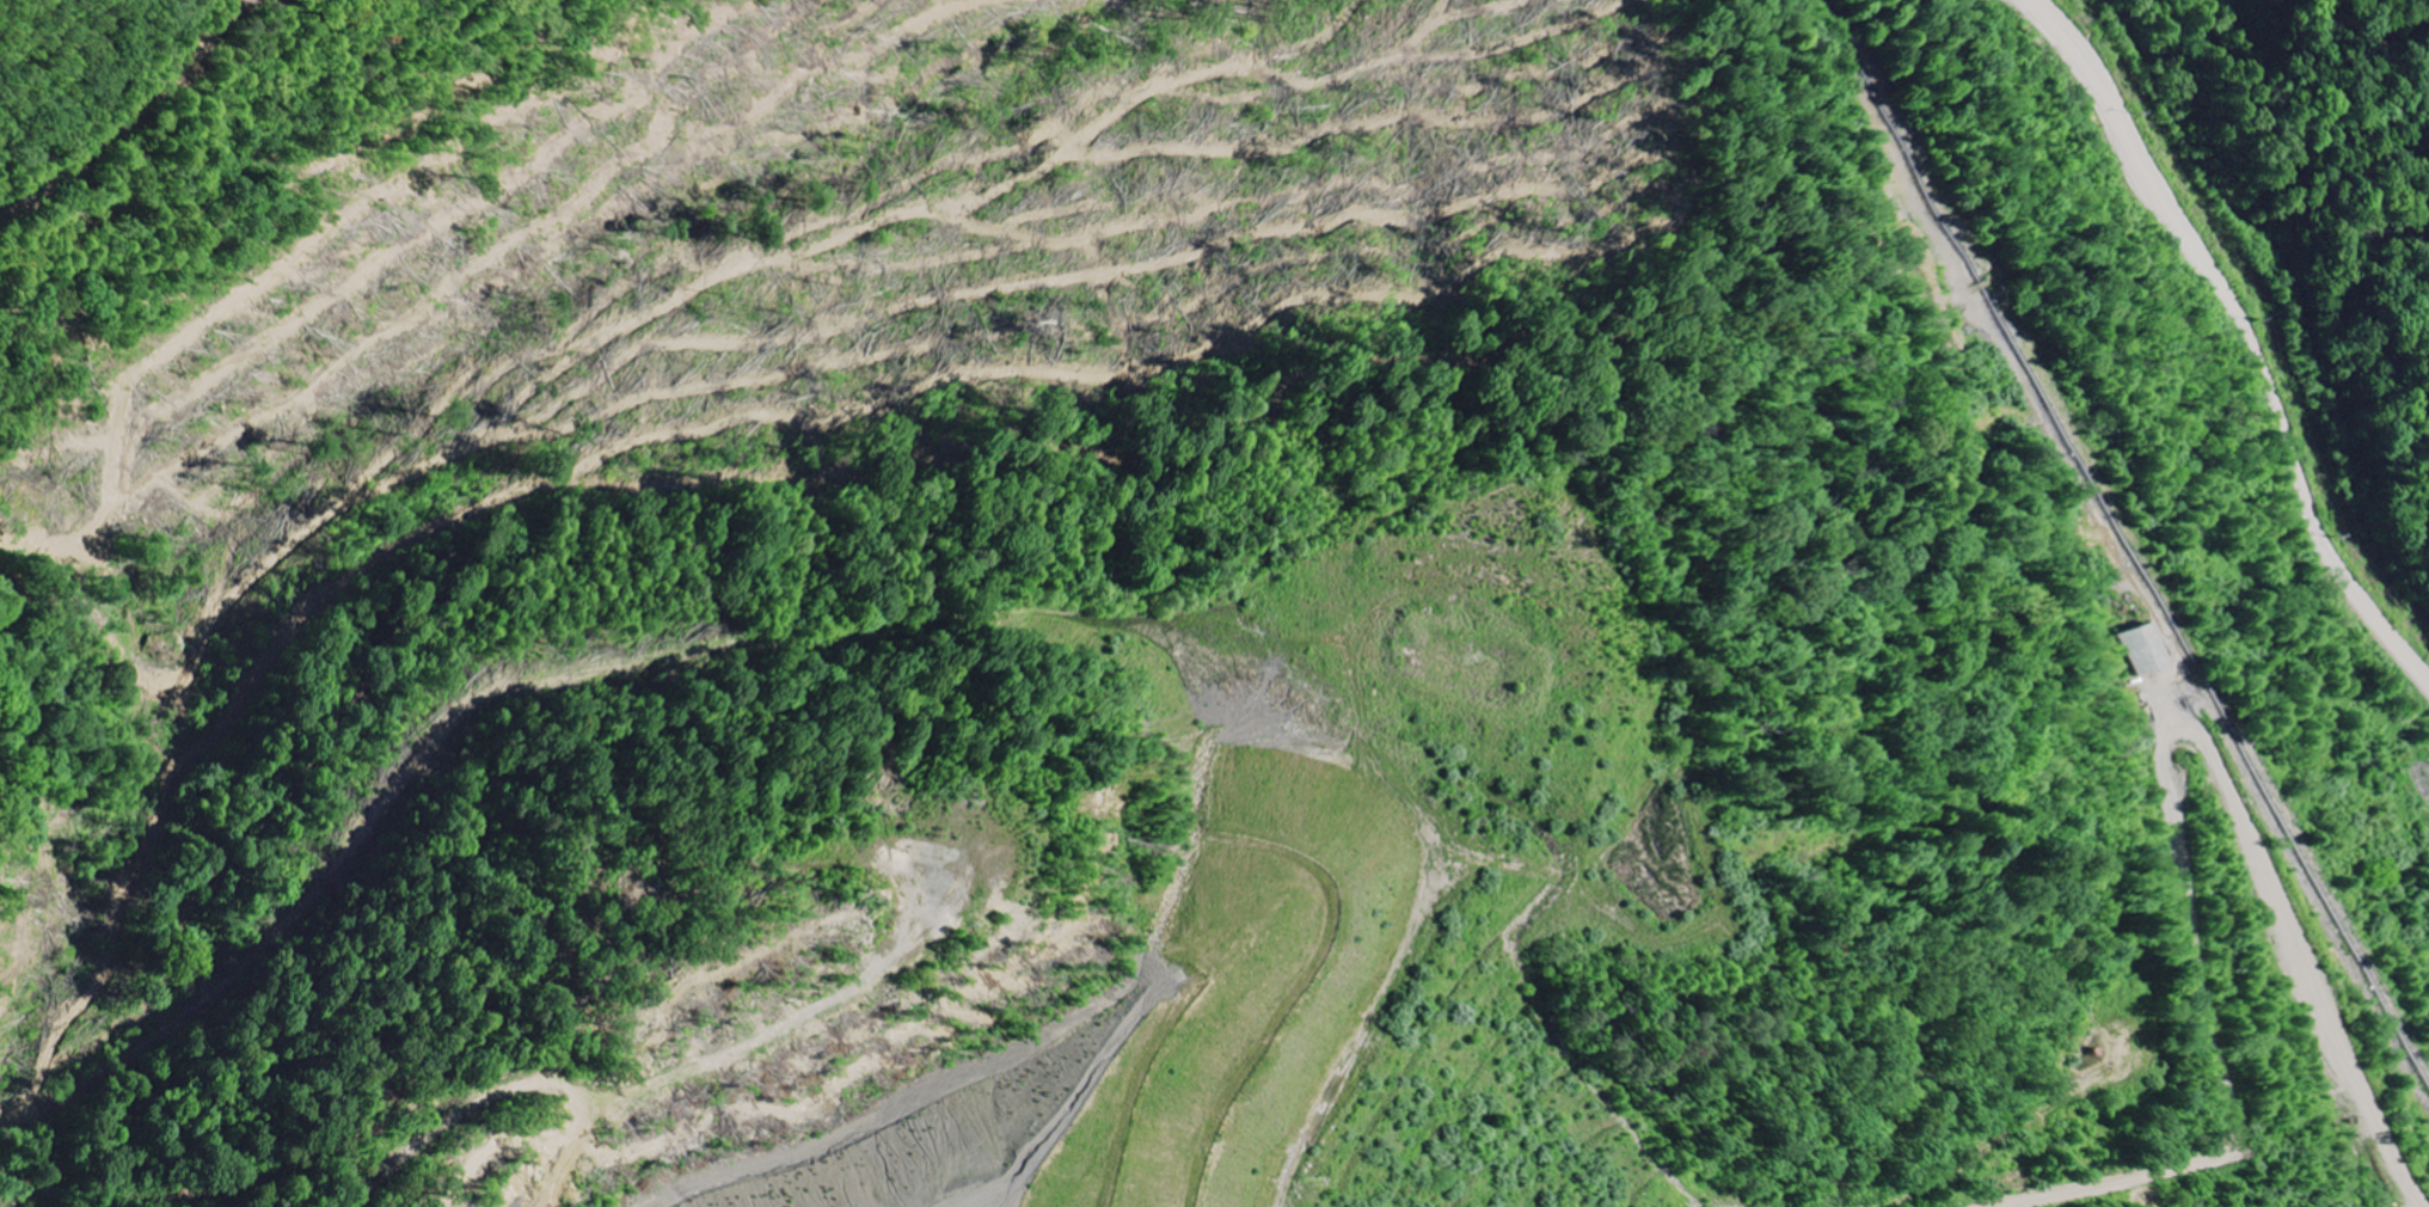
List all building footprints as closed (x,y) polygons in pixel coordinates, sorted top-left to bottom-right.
[(2136,678),(2164,667),(2146,623),(2118,635),(2136,678)]
